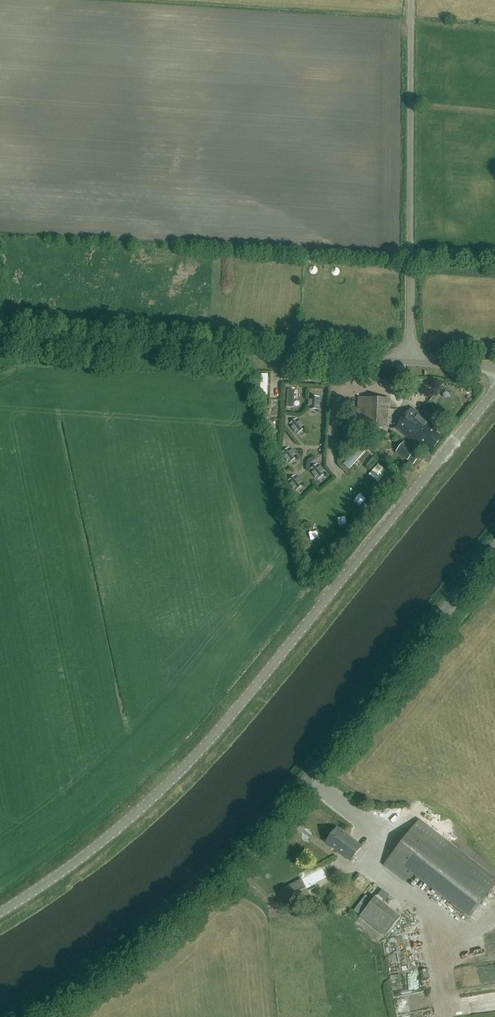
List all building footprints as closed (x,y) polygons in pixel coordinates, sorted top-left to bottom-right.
[(287,389),(286,406),(296,407),(297,389),(287,389)] [(309,399),(308,399),(308,406),(309,406),(308,408),(319,409),(319,407),(320,407),(320,399),(319,399),(320,397),(309,396),(309,399)] [(390,400),(359,398),(357,427),(388,429),(390,400)] [(432,424),(412,408),(396,427),(416,443),(419,440),(432,450),(442,438),(436,433),(437,431),(430,426),(432,424)] [(291,427),(290,427),(295,433),(295,432),(297,434),(305,428),(303,426),(304,425),(300,420),(299,420),(298,418),(290,425),(291,427)] [(415,451),(404,441),(396,451),(413,464),(420,456),(414,451),(415,451)] [(283,456),(282,456),(287,462),(287,461),(289,463),(297,457),(295,455),(296,454),(292,449),(291,449),(289,447),(281,454),(283,456)] [(345,464),(350,468),(364,453),(359,449),(345,464)] [(329,466),(340,477),(347,470),(339,462),(335,466),(332,463),(329,466)] [(311,472),(311,473),(315,478),(316,478),(317,480),(325,473),(324,471),(325,471),(320,465),(320,466),(318,464),(310,470),(311,472)] [(296,475),(288,481),(289,483),(288,484),(293,490),(294,489),(295,491),(303,484),(302,482),(303,482),(298,476),(297,477),(296,475)] [(419,820),(384,865),(408,883),(415,874),(470,918),(494,885),(494,879),(419,820)] [(362,847),(337,828),(332,835),(330,834),(325,840),(327,841),(327,842),(351,861),(362,847)] [(316,887),(310,875),(281,890),(289,906),(310,895),(308,891),(316,887)] [(402,917),(376,896),(360,916),(386,937),(390,933),(394,936),(400,928),(396,925),(402,917)] [(484,968),(485,979),(494,979),(494,967),(484,968)] [(406,980),(406,989),(416,989),(416,980),(406,980)] [(399,1016),(415,1016),(414,1006),(399,1007),(399,1016)]
